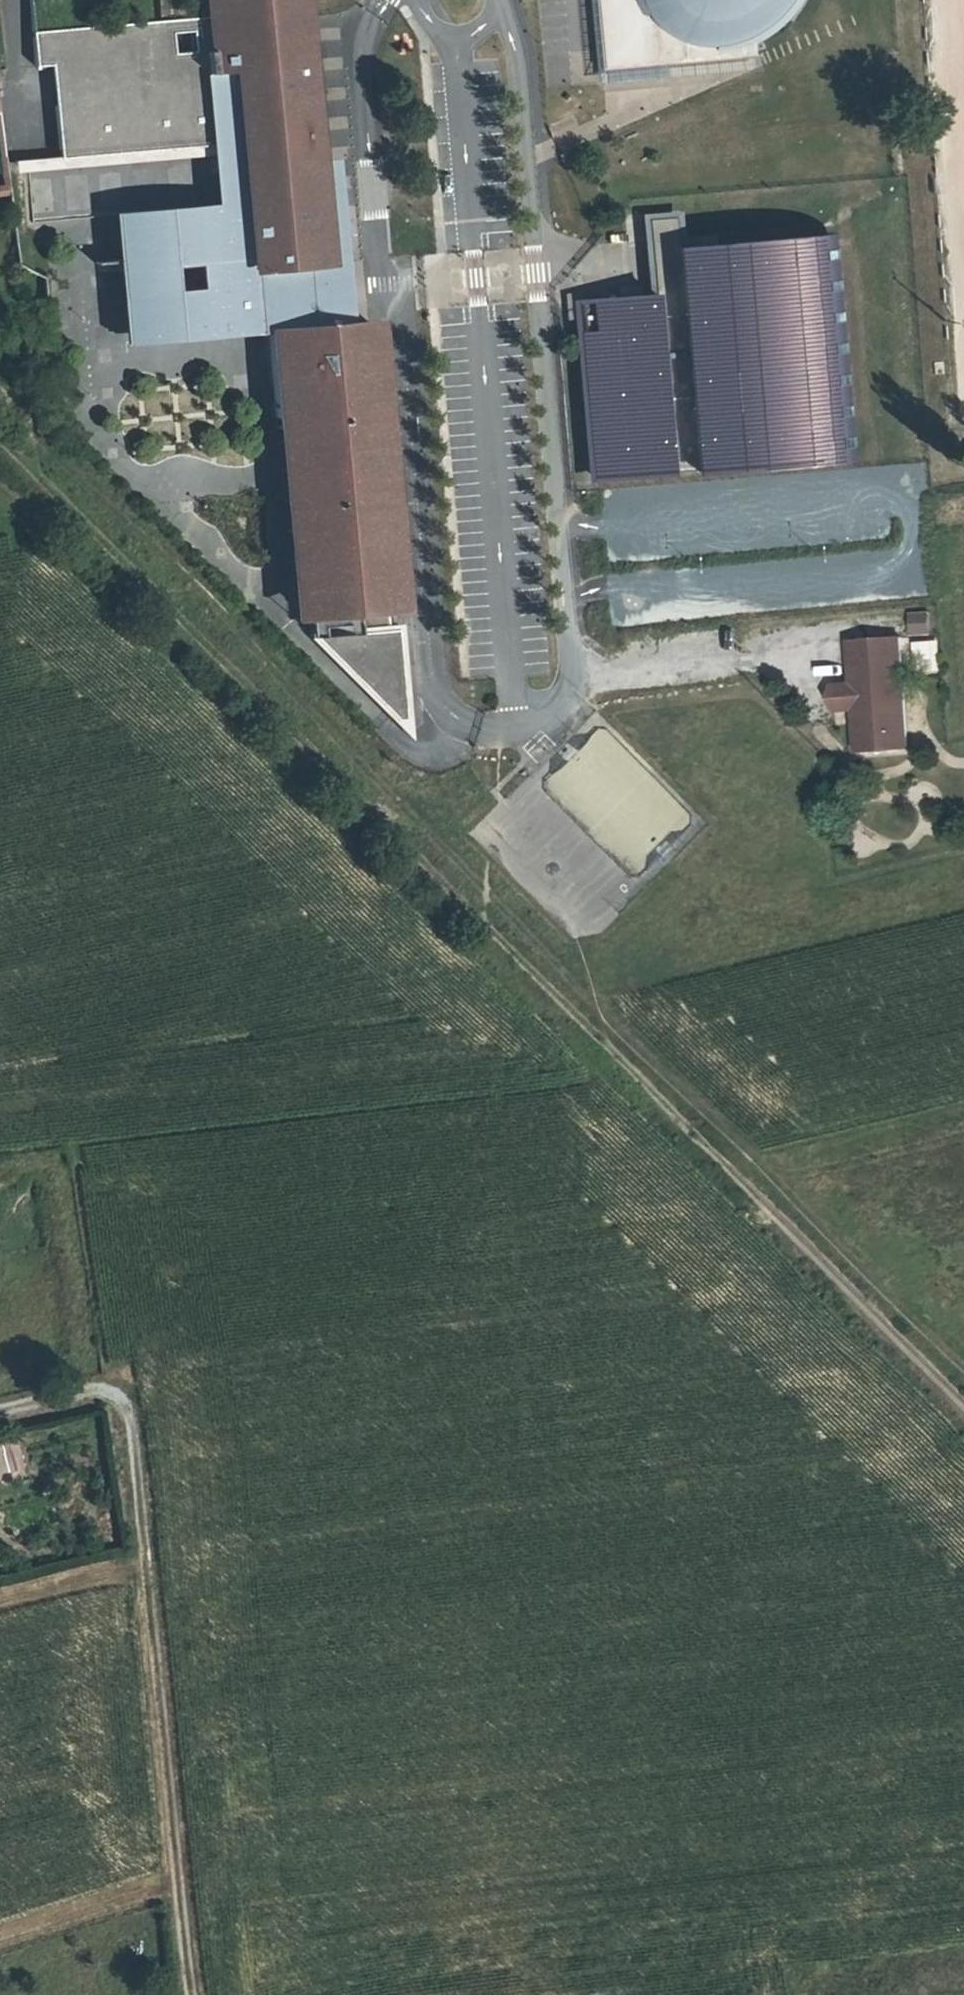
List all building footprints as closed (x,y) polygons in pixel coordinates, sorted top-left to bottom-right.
[(67,97),(104,93),(105,103),(58,107),(62,159),(223,145),(228,205),(232,251),(215,253),(218,290),(236,289),(238,324),(270,321),(279,417),(324,413),(325,423),(295,425),(312,617),(360,613),(362,633),(319,637),(356,673),(366,672),(367,684),(403,720),(416,718),(413,695),(408,696),(407,686),(412,685),(410,662),(405,663),(405,652),(410,652),(408,629),(393,630),(391,611),(398,610),(372,322),(337,324),(315,326),(314,306),(321,305),(320,291),(312,291),(310,265),(322,264),(314,161),(322,160),(314,64),(305,64),(298,0),(229,0),(230,16),(211,18),(51,32),(54,66),(64,66),(67,97)] [(229,0),(209,0),(211,18),(230,16),(229,0)] [(305,64),(314,64),(310,18),(308,0),(298,0),(305,64)] [(605,69),(673,65),(635,0),(599,0),(605,69)] [(641,3),(667,32),(682,46),(712,43),(713,58),(753,55),(751,38),(769,30),(791,10),(796,0),(641,0),(641,3)] [(35,33),(38,68),(54,66),(51,32),(35,33)] [(67,97),(64,66),(54,66),(58,107),(105,103),(104,93),(67,97)] [(314,306),(315,326),(337,324),(334,294),(323,166),(322,160),(314,161),(322,264),(310,265),(312,291),(320,291),(321,305),(314,306)] [(238,324),(236,289),(218,290),(215,253),(232,251),(228,205),(119,214),(130,343),(238,334),(238,324)] [(679,247),(676,218),(651,220),(653,250),(679,247)] [(655,268),(657,294),(585,300),(601,479),(851,457),(831,233),(679,247),(653,250),(655,268)] [(295,425),(325,423),(324,413),(279,417),(279,418),(280,427),(295,425)] [(295,425),(280,427),(297,618),(312,617),(295,425)] [(917,611),(918,633),(933,632),(932,610),(917,611)] [(838,709),(858,708),(861,751),(912,748),(904,634),(853,638),(856,683),(836,684),(838,709)] [(918,673),(943,671),(941,639),(916,641),(918,673)] [(367,684),(366,672),(356,673),(367,684)] [(416,718),(403,720),(417,734),(416,718)]
